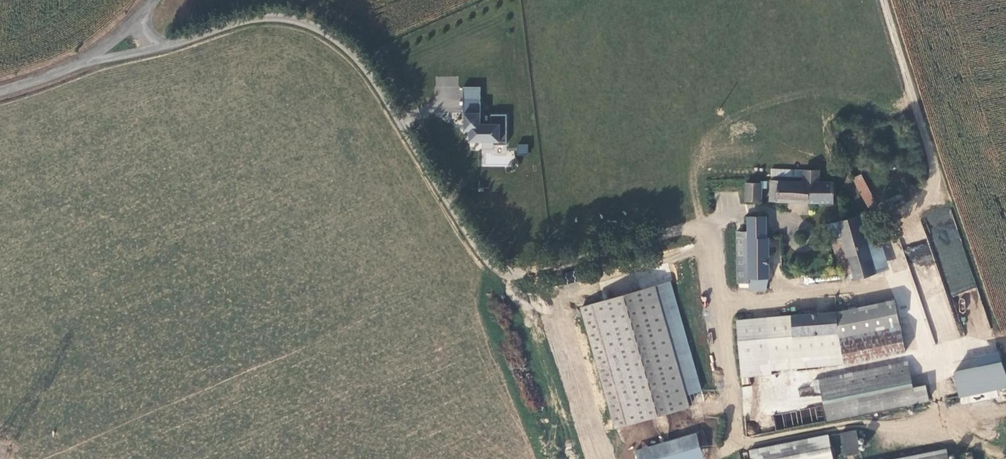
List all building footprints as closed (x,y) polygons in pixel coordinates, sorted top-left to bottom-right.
[(478,79),(478,90),(466,90),(466,107),(471,107),(471,118),(495,119),(495,122),(508,122),(508,92),(492,92),(492,101),(482,101),(482,64),(465,64),(465,76),(482,76),(482,79),(478,79)] [(465,90),(466,90),(478,90),(478,79),(482,79),(482,76),(465,76),(465,90)] [(517,144),(517,154),(528,154),(528,144),(517,144)] [(810,176),(776,175),(774,195),(836,199),(838,178),(826,177),(826,168),(811,167),(810,172),(810,176)] [(860,176),(878,222),(887,218),(870,173),(860,176)] [(749,181),(748,201),(763,201),(764,189),(769,188),(770,180),(761,180),(761,181),(749,181)] [(855,192),(852,185),(838,190),(840,197),(855,192)] [(949,296),(976,288),(951,205),(923,214),(931,242),(905,249),(911,267),(938,259),(949,296)] [(871,215),(887,271),(892,270),(878,223),(878,222),(873,214),(871,215)] [(831,224),(846,278),(856,276),(857,278),(887,271),(871,215),(831,224)] [(749,233),(739,233),(738,284),(751,284),(752,289),(770,289),(770,216),(750,216),(749,233)] [(671,279),(656,283),(688,406),(703,402),(671,279)] [(688,406),(656,283),(582,302),(614,424),(688,406)] [(897,300),(841,311),(844,341),(839,342),(843,363),(902,353),(898,305),(897,300)] [(841,311),(739,321),(744,377),(753,377),(776,375),(843,363),(839,342),(844,341),(841,311)] [(1005,387),(1001,363),(954,372),(958,396),(1005,387)] [(818,395),(822,409),(911,391),(906,365),(815,382),(818,395)] [(753,377),(744,377),(745,387),(753,387),(753,377)] [(808,398),(814,396),(812,388),(806,389),(808,398)] [(911,391),(822,409),(825,424),(928,404),(925,388),(911,391)] [(777,430),(818,421),(815,406),(773,415),(777,430)] [(842,432),(847,454),(862,450),(859,430),(842,432)] [(635,447),(638,458),(693,458),(703,456),(696,432),(635,447)] [(749,451),(750,458),(836,458),(831,435),(749,451)]
